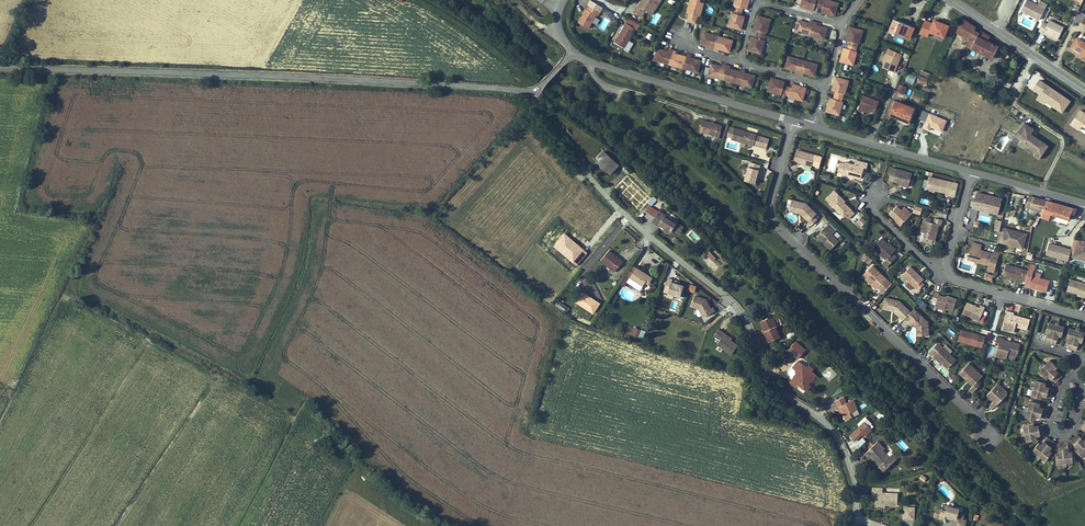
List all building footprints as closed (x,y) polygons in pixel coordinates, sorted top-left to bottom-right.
[(633,8),(635,9),(631,16),(635,18),(639,12),(643,14),(650,2),(655,5),(658,0),(638,0),(633,8)] [(701,0),(688,0),(685,11),(687,12),(685,19),(693,21),(695,14),(697,15),(701,0)] [(738,28),(742,15),(738,14),(740,6),(744,7),(746,0),(732,0),(731,3),(732,4),(730,11),(729,11),(725,24),(738,28)] [(797,6),(811,10),(812,6),(819,9),(818,13),(831,16),(835,4),(823,0),(822,0),(822,1),(818,0),(799,0),(797,6)] [(1040,19),(1048,3),(1041,0),(1040,0),(1038,4),(1031,0),(1027,0),(1022,11),(1040,19)] [(655,5),(650,2),(643,14),(648,17),(655,5)] [(572,24),(583,31),(591,17),(592,17),(595,13),(585,7),(582,12),(580,10),(572,24)] [(1078,10),(1074,19),(1081,22),(1082,22),(1084,16),(1084,15),(1084,13),(1078,10)] [(650,22),(656,25),(661,15),(655,12),(650,22)] [(764,32),(768,18),(755,14),(751,28),(755,29),(752,36),(749,35),(745,49),(757,52),(761,39),(760,39),(762,31),(764,32)] [(598,27),(604,31),(610,20),(604,17),(598,27)] [(906,40),(911,29),(891,19),(885,31),(906,40)] [(1048,24),(1043,21),(1038,31),(1043,34),(1044,31),(1058,39),(1064,27),(1050,19),(1048,24)] [(821,40),(824,29),(813,26),(814,23),(806,21),(806,23),(795,20),(792,32),(821,40)] [(940,39),(945,28),(931,21),(925,33),(940,39)] [(985,44),(987,40),(959,21),(954,34),(965,39),(961,47),(989,59),(994,47),(985,44)] [(618,49),(627,34),(625,33),(627,29),(619,24),(612,35),(614,37),(609,44),(618,49)] [(855,44),(859,31),(846,27),(842,41),(846,42),(844,49),(840,48),(836,61),(849,65),(853,52),(852,52),(854,44),(855,44)] [(726,50),(729,39),(701,31),(697,42),(708,45),(707,47),(715,49),(716,47),(726,50)] [(1044,31),(1043,34),(1057,41),(1058,39),(1044,31)] [(1077,36),(1071,46),(1080,52),(1079,54),(1084,58),(1084,41),(1077,36)] [(651,57),(694,70),(697,59),(687,56),(687,53),(683,52),(683,54),(672,51),(673,49),(665,47),(664,49),(654,46),(651,57)] [(892,74),(897,61),(882,55),(881,59),(883,60),(881,65),(879,69),(892,74)] [(810,76),(813,65),(785,56),(781,68),(792,71),(791,73),(799,75),(800,73),(810,76)] [(704,73),(748,86),(751,74),(741,71),(741,69),(737,68),(736,70),(726,67),(727,65),(719,63),(718,65),(708,62),(704,73)] [(908,72),(905,80),(913,84),(916,76),(908,72)] [(840,94),(844,81),(832,77),(828,91),(831,92),(829,99),(825,98),(821,111),(834,115),(838,102),(837,101),(839,94),(840,94)] [(784,97),(798,101),(802,88),(788,84),(787,88),(780,86),(781,82),(767,78),(764,91),(777,94),(777,93),(785,96),(784,97)] [(1046,101),(1055,89),(1040,79),(1033,88),(1041,93),(1037,99),(1044,104),(1046,101)] [(899,83),(896,91),(904,94),(908,86),(899,83)] [(1071,100),(1055,89),(1046,101),(1063,112),(1071,100)] [(870,114),(875,103),(858,97),(852,112),(857,114),(858,112),(859,109),(866,112),(870,114)] [(904,126),(912,112),(893,103),(886,117),(904,126)] [(711,138),(715,139),(719,127),(698,121),(695,132),(711,136),(711,138)] [(1031,133),(1035,128),(1025,121),(1018,131),(1023,134),(1023,138),(1022,139),(1018,144),(1023,147),(1028,146),(1036,152),(1034,155),(1039,158),(1048,145),(1036,136),(1032,137),(1031,133)] [(741,145),(750,147),(750,146),(762,150),(765,141),(753,137),(753,136),(731,130),(727,140),(738,144),(738,142),(742,143),(741,145)] [(616,178),(626,167),(607,149),(601,156),(604,159),(603,161),(610,168),(608,171),(616,178)] [(795,165),(808,169),(812,157),(794,152),(790,165),(794,167),(795,165)] [(838,176),(857,181),(861,170),(863,171),(864,166),(852,162),(850,167),(841,164),(841,165),(838,174),(838,176)] [(750,185),(755,166),(745,163),(740,182),(750,185)] [(891,178),(887,177),(885,185),(889,186),(890,183),(896,185),(905,187),(908,175),(893,171),(891,178)] [(947,198),(951,185),(927,179),(924,191),(933,193),(943,196),(943,197),(947,198)] [(845,220),(851,214),(842,205),(841,205),(840,204),(842,202),(832,191),(823,200),(841,218),(842,217),(845,220)] [(651,205),(657,198),(653,195),(648,202),(651,205)] [(973,195),(970,210),(982,213),(983,209),(996,212),(999,201),(973,195)] [(660,209),(663,199),(656,197),(653,206),(660,209)] [(1045,205),(1029,201),(1026,211),(1038,214),(1037,215),(1039,216),(1038,218),(1050,221),(1051,217),(1069,222),(1071,217),(1075,218),(1077,213),(1045,205)] [(787,212),(790,203),(786,202),(783,213),(795,216),(796,215),(795,214),(787,212)] [(802,226),(806,229),(812,223),(809,220),(811,217),(801,206),(790,203),(787,212),(795,214),(796,215),(795,216),(803,225),(802,226)] [(913,212),(920,214),(922,207),(915,205),(913,212)] [(892,209),(885,217),(892,224),(896,229),(907,217),(900,210),(897,213),(892,209)] [(660,216),(654,226),(661,231),(661,230),(666,233),(665,234),(669,236),(673,236),(675,233),(682,238),(685,232),(678,228),(677,229),(667,222),(667,220),(660,216)] [(861,216),(855,224),(861,229),(867,220),(861,216)] [(815,220),(806,233),(812,237),(820,224),(815,220)] [(939,227),(940,222),(932,220),(931,225),(923,223),(919,234),(922,235),(921,239),(930,242),(933,233),(934,234),(936,227),(939,227)] [(997,234),(1000,223),(994,221),(991,233),(997,234)] [(1050,228),(1041,224),(1036,235),(1045,239),(1050,228)] [(823,228),(813,238),(820,244),(818,246),(825,253),(834,244),(827,238),(830,235),(823,228)] [(1070,237),(1050,228),(1045,239),(1065,248),(1070,237)] [(1019,254),(1022,242),(997,234),(994,246),(1019,254)] [(882,262),(883,262),(889,256),(892,252),(889,249),(888,250),(884,246),(878,241),(869,249),(882,262)] [(969,245),(966,257),(969,258),(967,263),(972,264),(974,265),(986,268),(985,272),(992,274),(996,258),(977,253),(979,248),(969,245)] [(1071,261),(1084,265),(1084,249),(1076,246),(1071,261)] [(603,261),(613,270),(614,268),(618,271),(626,261),(622,258),(621,260),(617,256),(618,255),(612,250),(603,261)] [(893,260),(889,256),(883,262),(882,262),(878,266),(883,270),(893,260)] [(718,264),(712,259),(708,264),(714,269),(718,264)] [(643,291),(646,287),(647,284),(649,281),(653,284),(656,279),(639,268),(632,279),(630,283),(643,291)] [(889,287),(869,268),(861,277),(867,283),(868,282),(872,286),(871,287),(875,290),(876,290),(877,291),(876,292),(881,296),(889,287)] [(1000,279),(1023,285),(1025,278),(1026,274),(1003,268),(1000,279)] [(907,270),(899,278),(915,293),(921,287),(918,284),(920,282),(907,270)] [(1023,285),(1022,289),(1044,295),(1047,284),(1025,278),(1023,285)] [(684,298),(688,287),(681,285),(679,285),(675,283),(676,281),(672,280),(668,290),(672,292),(671,294),(684,298)] [(694,292),(697,286),(690,283),(687,290),(694,292)] [(1068,283),(1064,294),(1075,297),(1082,300),(1082,301),(1084,302),(1084,288),(1068,283)] [(933,305),(932,308),(941,312),(942,309),(950,312),(954,303),(945,300),(945,301),(942,300),(936,298),(936,297),(932,295),(929,304),(933,305)] [(718,313),(716,309),(714,310),(712,306),(711,306),(710,305),(711,304),(709,301),(698,297),(695,307),(702,310),(706,319),(718,313)] [(923,308),(927,304),(919,297),(915,301),(923,308)] [(561,301),(557,306),(567,314),(571,309),(561,301)] [(883,311),(885,302),(882,301),(879,312),(890,315),(891,314),(890,313),(883,311)] [(883,311),(890,313),(891,314),(890,315),(899,324),(901,322),(907,316),(896,304),(885,302),(883,311)] [(961,304),(958,316),(976,320),(979,307),(975,305),(974,308),(961,304)] [(913,332),(912,332),(912,340),(924,339),(923,326),(910,313),(907,316),(901,322),(906,328),(907,327),(909,326),(913,330),(913,332)] [(1004,315),(1001,328),(1004,329),(1006,331),(1005,335),(1012,336),(1013,330),(1025,334),(1028,323),(1016,320),(1015,322),(1011,320),(1011,319),(1012,317),(1004,315)] [(769,339),(766,340),(770,351),(781,346),(777,336),(779,335),(775,325),(765,328),(769,339)] [(1050,327),(1046,326),(1043,335),(1047,336),(1044,346),(1053,348),(1056,339),(1059,340),(1062,330),(1058,329),(1054,328),(1050,327)] [(728,335),(723,331),(719,336),(724,341),(722,345),(736,357),(742,350),(734,344),(727,337),(728,335)] [(1067,332),(1064,341),(1067,342),(1065,351),(1074,354),(1076,345),(1080,346),(1082,336),(1079,335),(1075,334),(1071,333),(1067,332)] [(979,352),(982,341),(958,334),(955,345),(979,352)] [(736,342),(728,335),(727,337),(734,344),(736,342)] [(1015,360),(1018,349),(1003,344),(1003,347),(1001,346),(1002,343),(994,341),(992,348),(996,350),(993,360),(1002,363),(1003,359),(1005,360),(1006,358),(1015,360)] [(944,372),(952,364),(939,351),(937,352),(933,348),(927,355),(931,359),(929,360),(933,364),(934,363),(938,367),(944,372)] [(805,357),(797,350),(789,359),(800,368),(803,364),(801,362),(805,357)] [(1046,381),(1053,388),(1060,381),(1053,375),(1055,372),(1048,365),(1045,368),(1042,371),(1040,374),(1037,377),(1044,384),(1046,381)] [(966,368),(956,378),(964,385),(965,384),(966,386),(965,387),(969,391),(966,394),(970,397),(976,390),(975,389),(977,387),(975,385),(978,382),(972,375),(973,374),(966,368)] [(813,396),(811,394),(818,385),(813,381),(815,379),(811,375),(809,377),(801,370),(798,373),(805,379),(802,382),(801,381),(796,386),(803,392),(801,394),(808,401),(813,396)] [(805,379),(798,373),(796,376),(801,381),(802,382),(805,379)] [(794,388),(801,394),(803,392),(796,386),(794,388)] [(994,411),(1006,398),(1006,395),(997,387),(986,398),(993,405),(990,407),(994,411)] [(1039,402),(1048,404),(1051,395),(1042,393),(1042,389),(1033,387),(1032,391),(1031,395),(1030,399),(1029,403),(1038,405),(1039,402)] [(835,410),(841,424),(843,423),(846,430),(853,427),(851,423),(858,420),(854,410),(847,413),(844,406),(835,410)] [(1033,422),(1042,425),(1045,416),(1036,413),(1037,410),(1027,407),(1026,411),(1025,415),(1024,419),(1023,423),(1032,425),(1033,422)] [(857,449),(866,441),(863,437),(872,429),(865,421),(843,441),(850,449),(854,445),(857,449)] [(1078,425),(1075,434),(1084,437),(1084,440),(1084,441),(1084,427),(1078,425)] [(1033,441),(1043,439),(1041,430),(1031,432),(1031,428),(1021,430),(1022,434),(1023,438),(1023,442),(1024,446),(1034,444),(1033,441)] [(1074,440),(1068,447),(1075,453),(1073,456),(1080,462),(1083,459),(1084,457),(1084,445),(1083,443),(1081,446),(1074,440)] [(1047,456),(1052,448),(1044,442),(1039,450),(1036,448),(1030,456),(1034,459),(1037,461),(1041,463),(1044,466),(1049,458),(1047,456)] [(876,443),(862,456),(866,461),(869,458),(876,465),(878,464),(886,472),(896,462),(891,457),(889,459),(882,452),(884,450),(876,443)] [(1065,458),(1065,448),(1055,449),(1056,458),(1052,459),(1053,469),(1057,468),(1061,468),(1065,468),(1069,468),(1069,458),(1065,458)] [(908,465),(918,462),(916,456),(911,457),(912,459),(907,461),(908,465)] [(878,487),(868,486),(867,491),(870,491),(869,497),(869,501),(879,502),(891,504),(892,492),(878,490),(878,487)] [(928,514),(938,517),(939,515),(939,512),(955,517),(952,525),(958,525),(961,516),(957,515),(958,511),(952,510),(953,506),(948,505),(949,502),(948,501),(944,500),(943,500),(942,503),(937,502),(936,507),(930,505),(928,514)] [(907,509),(897,507),(895,519),(906,520),(907,509)] [(939,512),(939,515),(948,518),(946,525),(952,525),(955,517),(939,512)]
